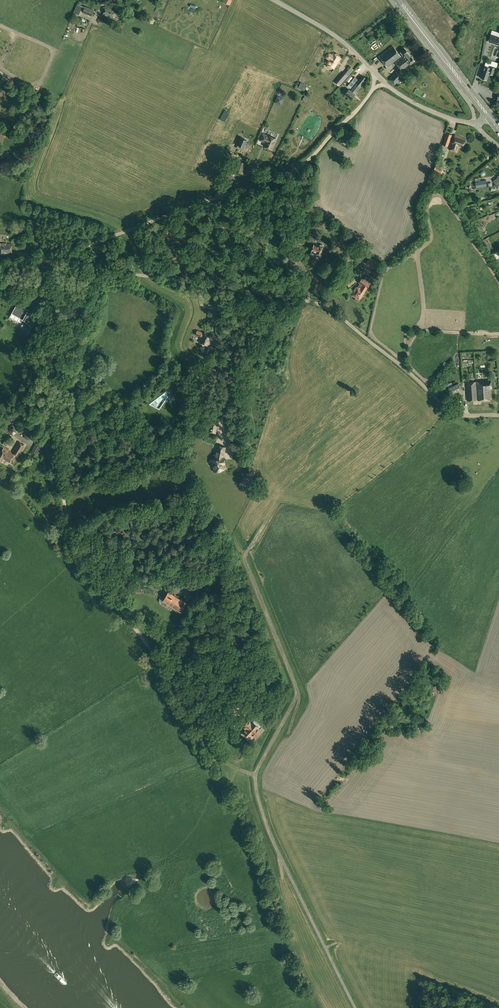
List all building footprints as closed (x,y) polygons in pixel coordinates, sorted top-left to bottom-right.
[(82,12),(91,16),(94,10),(85,6),(85,7),(78,4),(75,13),(76,14),(75,15),(78,16),(78,15),(79,15),(81,11),(83,11),(82,12)] [(103,15),(113,19),(115,14),(120,16),(122,12),(113,9),(106,7),(103,15)] [(491,34),(488,40),(498,43),(498,37),(491,34)] [(379,56),(387,68),(401,57),(393,45),(379,56)] [(395,62),(402,70),(414,61),(411,57),(407,53),(408,53),(405,49),(401,52),(403,56),(395,62)] [(326,64),(333,69),(341,58),(333,52),(332,54),(330,53),(328,53),(327,54),(326,55),(326,57),(327,58),(329,59),(326,64)] [(480,77),(486,80),(489,73),(493,74),(495,68),(496,69),(498,63),(492,61),(491,64),(486,62),(480,77)] [(335,82),(339,86),(341,83),(348,76),(354,69),(350,66),(345,73),(344,72),(335,82)] [(388,80),(394,85),(402,77),(396,71),(392,75),(388,80)] [(345,94),(351,99),(361,87),(360,86),(366,78),(363,76),(351,91),(349,89),(345,94)] [(347,86),(350,88),(358,79),(355,77),(347,86)] [(298,88),(304,91),(307,85),(301,82),(298,88)] [(220,119),(225,122),(229,113),(224,110),(220,119)] [(338,141),(348,146),(354,134),(344,129),(344,131),(339,141),(338,141)] [(441,149),(446,151),(448,146),(452,135),(446,133),(442,144),(442,145),(441,149)] [(266,148),(268,149),(269,149),(269,148),(271,149),(276,139),(269,135),(268,136),(263,134),(260,139),(266,142),(264,146),(266,146),(265,147),(266,148)] [(450,150),(457,152),(458,148),(462,149),(466,138),(455,134),(450,150)] [(236,148),(242,150),(247,140),(241,137),(237,145),(236,148)] [(234,171),(242,174),(246,163),(238,160),(234,171)] [(244,173),(248,175),(252,166),(248,164),(244,173)] [(434,173),(440,175),(440,173),(441,173),(443,167),(436,164),(434,170),(435,171),(434,173)] [(4,255),(4,253),(12,253),(12,243),(0,243),(0,255),(4,255)] [(315,255),(320,257),(323,246),(323,245),(321,244),(319,245),(319,246),(313,244),(311,252),(315,254),(315,255)] [(366,261),(374,269),(379,264),(371,256),(366,261)] [(354,299),(358,301),(362,295),(370,283),(362,278),(359,283),(360,283),(357,287),(356,286),(353,290),(355,291),(353,294),(353,295),(353,296),(355,298),(354,299)] [(4,292),(7,293),(8,290),(12,292),(14,287),(8,284),(6,289),(4,292)] [(26,313),(25,312),(21,310),(24,304),(19,301),(12,313),(23,319),(22,321),(31,327),(33,323),(34,324),(34,323),(34,322),(37,317),(32,315),(32,316),(30,315),(31,313),(27,311),(26,313)] [(199,342),(209,346),(212,336),(197,330),(196,335),(201,337),(199,342)] [(204,353),(214,357),(217,348),(209,345),(207,351),(205,351),(204,353)] [(467,394),(467,401),(491,399),(490,388),(491,388),(491,381),(466,382),(467,394)] [(445,390),(447,395),(461,389),(458,383),(448,388),(445,390)] [(208,433),(215,434),(218,423),(211,421),(208,433)] [(6,429),(10,435),(19,429),(16,425),(16,426),(14,423),(6,429)] [(10,462),(15,455),(17,456),(20,452),(21,453),(25,445),(18,441),(12,452),(8,450),(9,449),(4,447),(0,453),(0,461),(2,462),(4,459),(10,462)] [(32,453),(34,455),(36,452),(37,453),(42,444),(37,441),(32,450),(33,451),(32,453)] [(213,465),(215,471),(226,468),(224,463),(225,463),(224,457),(223,457),(225,447),(218,445),(215,459),(211,460),(212,466),(213,465)] [(166,602),(180,611),(185,603),(168,592),(165,597),(162,597),(160,598),(160,601),(161,603),(164,604),(166,602)] [(195,596),(203,602),(205,599),(197,594),(195,596)] [(240,733),(247,739),(252,734),(253,736),(259,730),(257,728),(259,725),(253,719),(251,721),(249,719),(242,725),(245,728),(240,733)]
